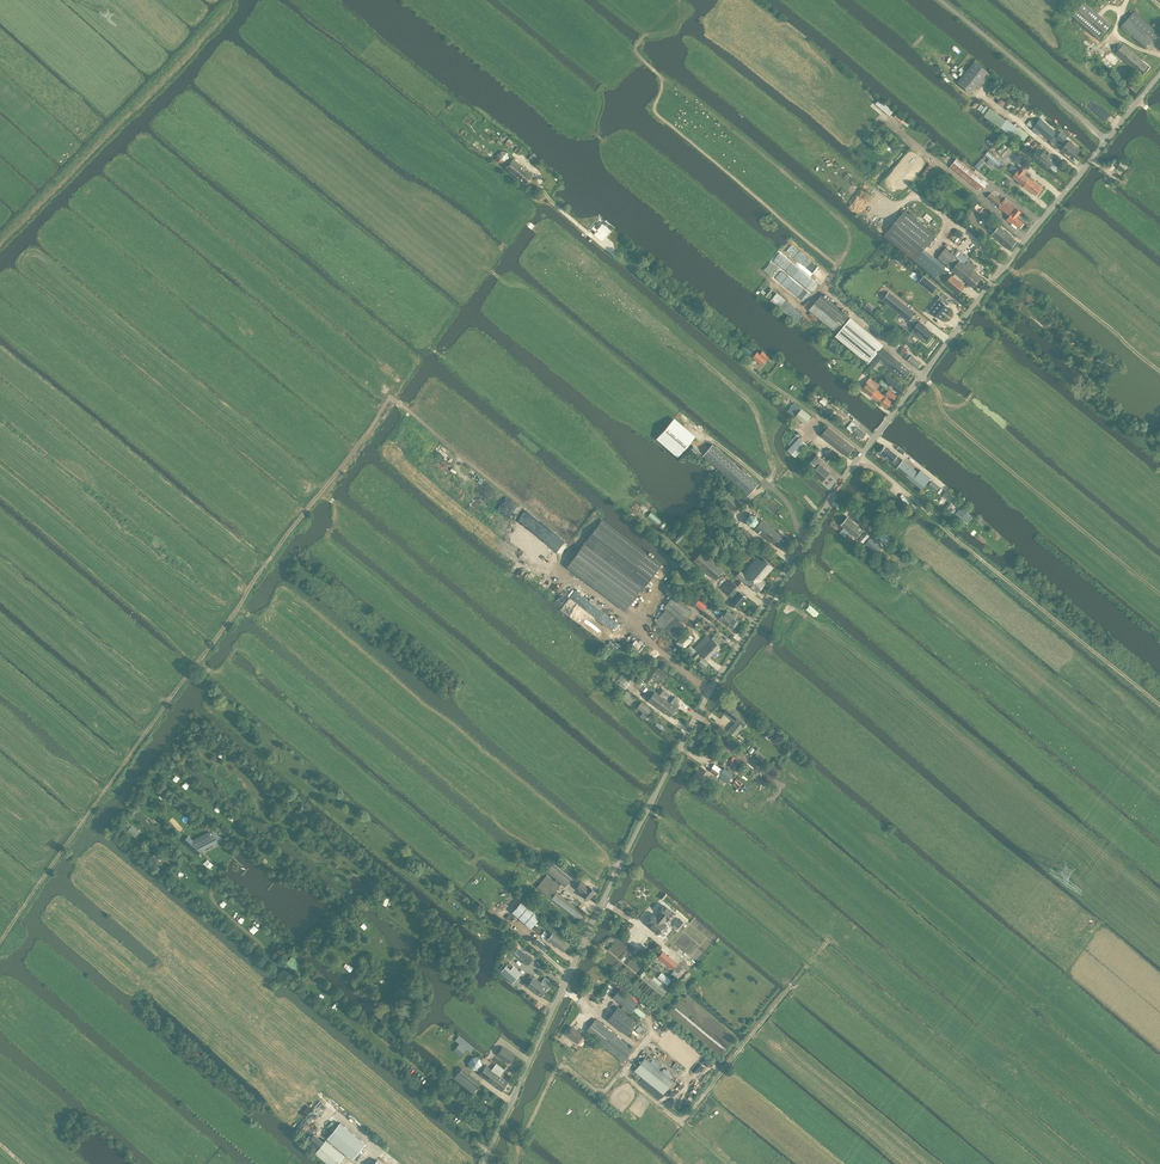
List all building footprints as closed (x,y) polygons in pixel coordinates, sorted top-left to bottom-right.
[(1111,24),(1084,1),(1072,15),(1099,38),(1111,24)] [(1158,33),(1158,32),(1134,12),(1122,26),(1145,47),(1158,33)] [(1123,45),(1116,53),(1128,63),(1141,74),(1148,66),(1145,63),(1123,45)] [(975,61),(958,82),(971,92),(988,72),(975,61)] [(1007,88),(996,100),(1003,106),(1014,93),(1007,88)] [(1014,93),(1005,105),(1012,111),(1021,99),(1014,93)] [(876,103),(890,116),(894,111),(880,99),(876,103)] [(897,113),(894,116),(904,124),(906,121),(897,113)] [(1034,126),(1032,129),(1039,135),(1041,132),(1050,140),(1057,132),(1040,118),(1034,126)] [(1006,120),(1001,127),(1012,136),(1013,133),(1018,127),(1007,119),(1006,120)] [(1027,124),(1031,128),(1036,123),(1031,119),(1027,124)] [(1062,131),(1056,137),(1063,143),(1068,137),(1062,131)] [(508,146),(516,153),(520,148),(509,139),(505,143),(508,146)] [(1070,140),(1062,149),(1067,155),(1068,156),(1070,154),(1074,157),(1080,149),(1070,140)] [(889,147),(887,149),(892,153),(894,151),(896,153),(899,149),(898,148),(898,147),(892,142),(889,146),(889,147)] [(1004,144),(998,151),(1004,156),(1010,149),(1004,144)] [(1040,156),(1038,158),(1049,168),(1050,167),(1055,171),(1059,166),(1054,162),(1057,159),(1046,149),(1046,150),(1040,145),(1034,151),(1040,156)] [(507,152),(500,150),(496,155),(498,162),(504,163),(509,158),(507,152)] [(988,150),(985,155),(990,159),(995,163),(999,167),(1000,166),(1003,163),(1003,162),(991,153),(988,151),(988,150)] [(988,183),(971,169),(957,158),(951,167),(981,191),(988,183)] [(506,168),(512,173),(520,164),(514,159),(506,168)] [(984,163),(980,160),(975,166),(979,169),(984,163)] [(1122,162),(1119,166),(1126,171),(1130,167),(1122,162)] [(928,163),(921,173),(925,177),(933,167),(928,163)] [(520,164),(512,173),(519,180),(527,171),(520,164)] [(1022,186),(1024,186),(1030,178),(1031,176),(1031,175),(1021,167),(1019,170),(1012,164),(1009,168),(1016,174),(1013,177),(1018,181),(1019,183),(1022,186)] [(527,171),(519,180),(525,185),(533,176),(527,171)] [(1042,187),(1030,178),(1024,186),(1036,195),(1042,187)] [(991,193),(987,197),(1009,215),(1016,206),(1006,198),(1002,202),(991,193)] [(973,208),(979,213),(987,219),(991,214),(983,208),(978,203),(973,208)] [(1007,220),(1010,222),(1011,221),(1020,228),(1024,223),(1017,217),(1021,212),(1017,208),(1012,214),(1007,220)] [(885,235),(915,261),(936,278),(945,266),(925,249),(936,236),(905,211),(885,235)] [(992,235),(1010,250),(1017,241),(999,226),(992,235)] [(974,271),(977,267),(968,260),(965,263),(955,255),(946,248),(937,258),(952,270),(965,280),(974,288),(982,277),(974,271)] [(965,286),(952,275),(945,283),(959,294),(965,286)] [(924,276),(919,282),(932,293),(937,287),(924,276)] [(936,307),(932,313),(939,319),(949,307),(947,305),(949,302),(946,301),(949,297),(941,290),(938,294),(943,298),(939,303),(937,301),(934,305),(936,307)] [(889,292),(883,299),(909,320),(915,313),(889,292)] [(809,310),(838,333),(850,318),(822,295),(809,310)] [(868,303),(864,307),(868,309),(871,312),(874,308),(868,303)] [(838,333),(836,336),(868,363),(884,344),(851,317),(850,318),(838,333)] [(917,320),(911,327),(913,329),(914,329),(912,332),(916,335),(917,333),(926,340),(932,332),(924,326),(925,325),(920,321),(919,322),(919,321),(919,322),(917,320)] [(832,342),(829,346),(838,353),(841,349),(832,342)] [(869,363),(875,368),(878,371),(885,363),(904,379),(911,371),(882,347),(869,363)] [(753,357),(763,365),(767,360),(766,359),(769,355),(763,350),(760,354),(758,351),(753,357)] [(911,355),(908,360),(917,368),(921,363),(911,355)] [(886,388),(889,385),(901,394),(905,388),(889,376),(885,381),(881,379),(879,382),(886,388)] [(863,389),(871,395),(887,408),(892,402),(884,396),(885,395),(876,389),(880,385),(870,377),(866,382),(868,383),(863,389)] [(885,394),(893,401),(897,396),(889,390),(885,394)] [(825,395),(819,402),(820,402),(825,406),(829,400),(830,399),(825,395)] [(802,408),(795,416),(804,424),(811,416),(802,408)] [(674,417),(656,438),(677,456),(695,435),(674,417)] [(847,428),(853,432),(854,431),(862,438),(867,433),(852,421),(847,428)] [(821,435),(847,456),(854,448),(828,427),(821,435)] [(799,437),(788,450),(796,456),(807,444),(799,437)] [(703,455),(723,473),(748,495),(749,495),(758,484),(735,464),(712,444),(703,455)] [(886,446),(881,452),(883,454),(882,456),(885,459),(887,457),(893,462),(897,456),(886,446)] [(826,454),(831,457),(835,453),(830,449),(826,454)] [(816,468),(812,472),(822,481),(829,473),(820,464),(819,464),(818,463),(822,458),(817,454),(810,461),(816,466),(815,467),(816,468)] [(903,460),(897,468),(912,480),(921,487),(930,477),(920,470),(918,472),(903,460)] [(932,480),(928,485),(935,490),(938,486),(932,480)] [(741,504),(729,493),(722,500),(734,512),(741,504)] [(882,502),(875,511),(884,518),(890,509),(882,502)] [(949,502),(944,507),(947,510),(946,512),(950,516),(956,511),(951,507),(953,505),(949,502)] [(726,505),(722,510),(723,512),(722,513),(729,519),(735,513),(726,505)] [(961,507),(956,513),(967,523),(973,517),(961,507)] [(756,515),(749,514),(746,519),(748,525),(754,526),(758,521),(756,515)] [(848,517),(837,530),(845,535),(849,530),(857,538),(864,530),(848,517)] [(582,546),(567,566),(625,610),(626,609),(640,590),(641,591),(662,564),(602,519),(594,530),(582,546)] [(761,519),(754,529),(771,542),(772,541),(781,548),(787,541),(786,540),(788,538),(779,531),(778,532),(761,519)] [(735,527),(753,544),(757,540),(742,526),(743,525),(739,522),(735,527)] [(887,545),(892,539),(879,529),(875,534),(887,545)] [(865,532),(859,539),(864,543),(870,536),(865,532)] [(681,533),(674,541),(677,543),(684,535),(681,533)] [(871,537),(865,544),(876,554),(882,547),(871,537)] [(724,549),(724,550),(719,557),(723,561),(728,554),(734,549),(729,544),(724,549)] [(701,551),(693,561),(705,571),(715,579),(723,570),(713,561),(701,551)] [(762,580),(773,567),(764,559),(762,560),(757,557),(753,562),(759,566),(757,569),(759,572),(755,577),(757,578),(758,576),(762,580)] [(882,565),(898,578),(901,573),(896,569),(897,569),(886,560),(882,565)] [(737,575),(750,586),(757,578),(755,577),(759,572),(757,569),(759,566),(753,562),(744,573),(741,571),(737,575)] [(757,578),(750,586),(757,592),(765,582),(762,580),(758,576),(757,578)] [(722,588),(732,596),(742,584),(739,581),(736,585),(729,579),(728,580),(722,588)] [(731,604),(736,609),(746,597),(740,592),(731,604)] [(682,622),(691,611),(672,597),(663,608),(682,622)] [(699,598),(694,604),(700,610),(702,611),(707,606),(705,604),(699,598)] [(719,618),(732,628),(739,620),(726,610),(719,618)] [(685,633),(676,642),(683,649),(691,640),(685,633)] [(694,638),(684,649),(695,660),(703,668),(708,664),(701,657),(703,656),(706,660),(720,646),(722,643),(714,635),(711,639),(706,634),(698,643),(694,638)] [(620,668),(612,679),(615,682),(622,673),(624,671),(620,668)] [(670,716),(677,707),(671,703),(662,696),(657,692),(650,687),(643,696),(670,716)] [(660,687),(657,692),(662,696),(666,692),(666,691),(660,687)] [(675,697),(671,703),(677,707),(678,707),(679,705),(679,704),(679,703),(677,702),(679,700),(675,697)] [(641,701),(636,707),(637,708),(642,712),(640,715),(641,716),(644,719),(647,715),(652,709),(642,702),(641,701)] [(730,705),(724,713),(735,722),(728,731),(735,736),(749,720),(730,705)] [(712,730),(709,734),(718,741),(722,737),(712,730)] [(720,740),(715,746),(725,754),(730,748),(720,740)] [(694,778),(702,783),(710,773),(702,767),(694,778)] [(712,767),(710,771),(716,775),(719,772),(712,767)] [(718,776),(727,783),(733,774),(724,768),(718,776)] [(128,831),(136,837),(139,831),(132,825),(128,831)] [(188,835),(182,840),(191,848),(198,855),(202,852),(204,850),(223,840),(213,830),(193,840),(188,835)] [(547,871),(565,886),(571,879),(574,882),(577,878),(556,860),(547,871)] [(581,881),(575,888),(582,894),(581,895),(587,899),(595,891),(589,886),(581,881)] [(551,898),(580,920),(585,913),(556,891),(551,898)] [(540,916),(522,901),(512,911),(530,927),(540,916)] [(660,913),(657,917),(663,922),(666,918),(668,919),(670,921),(674,917),(671,915),(673,913),(663,905),(658,911),(660,913)] [(663,922),(657,917),(653,914),(646,922),(654,929),(654,930),(657,932),(659,933),(662,928),(665,930),(668,927),(665,925),(666,925),(663,922)] [(550,930),(545,937),(548,939),(555,945),(561,938),(553,933),(550,930)] [(544,944),(537,938),(534,942),(544,950),(547,947),(544,944)] [(561,938),(555,945),(563,951),(568,944),(561,938)] [(662,951),(657,957),(665,963),(670,957),(662,951)] [(533,959),(527,954),(522,960),(528,965),(533,959)] [(294,971),(301,964),(300,963),(293,956),(286,963),(287,964),(293,970),(294,971)] [(513,966),(504,976),(512,983),(521,973),(513,966)] [(529,974),(525,980),(529,982),(527,986),(540,996),(547,987),(543,985),(542,987),(540,986),(537,984),(539,981),(533,977),(529,974)] [(543,985),(547,987),(548,988),(548,987),(549,987),(551,985),(550,984),(551,984),(544,978),(541,982),(539,981),(537,984),(540,986),(542,987),(543,985)] [(620,988),(613,997),(631,1012),(633,1010),(636,1006),(637,1005),(639,1003),(620,988)] [(618,1006),(607,1019),(626,1034),(627,1033),(635,1023),(637,1022),(618,1006)] [(636,1006),(633,1010),(634,1011),(642,1018),(646,1013),(636,1006)] [(595,1019),(585,1031),(623,1061),(633,1049),(595,1019)] [(577,1042),(579,1039),(583,1035),(572,1026),(566,1034),(577,1042)] [(474,1047),(464,1039),(459,1036),(455,1040),(459,1043),(454,1051),(461,1056),(467,1049),(471,1052),(474,1047)] [(496,1054),(500,1057),(509,1063),(514,1055),(506,1048),(502,1046),(496,1054)] [(472,1057),(468,1062),(471,1069),(478,1070),(482,1064),(479,1057),(472,1057)] [(645,1057),(634,1070),(663,1094),(674,1081),(645,1057)] [(486,1065),(479,1074),(502,1090),(508,1082),(499,1075),(504,1069),(497,1064),(496,1063),(491,1069),(486,1065)] [(454,1078),(472,1092),(480,1082),(462,1068),(454,1078)] [(340,1122),(327,1138),(353,1159),(366,1143),(340,1122)] [(330,1163),(337,1163),(345,1155),(326,1139),(316,1152),(330,1163)]
